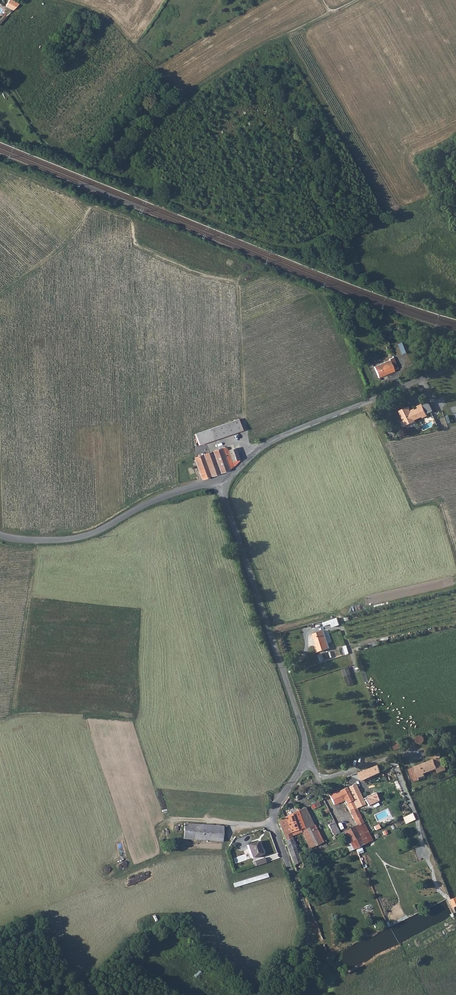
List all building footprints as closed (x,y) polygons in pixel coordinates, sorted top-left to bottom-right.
[(6,7),(13,11),(19,5),(10,0),(9,0),(6,7)] [(389,361),(373,367),(378,378),(394,372),(393,370),(397,369),(393,358),(388,359),(389,361)] [(408,408),(399,412),(405,426),(415,422),(414,420),(421,417),(422,419),(427,416),(421,405),(416,407),(418,410),(411,413),(408,408)] [(239,420),(196,434),(199,445),(243,431),(239,420)] [(222,449),(195,458),(202,479),(224,472),(229,470),(222,449)] [(223,449),(222,449),(229,470),(232,468),(234,466),(232,462),(229,451),(223,449)] [(229,451),(232,462),(237,460),(239,459),(235,449),(229,451)] [(332,624),(333,627),(340,625),(339,618),(324,622),(325,626),(332,624)] [(325,632),(313,636),(319,653),(330,649),(325,632)] [(350,667),(343,669),(348,685),(355,683),(350,667)] [(417,737),(416,739),(417,742),(418,743),(421,744),(423,744),(425,742),(426,739),(425,737),(423,735),(421,735),(418,736),(417,737)] [(400,740),(392,743),(394,750),(402,747),(400,740)] [(424,763),(408,769),(413,782),(427,777),(425,771),(431,769),(437,767),(440,773),(449,769),(448,766),(445,766),(440,752),(431,755),(433,760),(424,763)] [(358,772),(362,780),(381,771),(378,764),(358,772)] [(348,788),(358,807),(366,803),(365,800),(366,800),(369,805),(380,800),(376,792),(363,798),(356,783),(348,788)] [(335,804),(340,802),(339,799),(343,797),(344,800),(349,809),(357,826),(358,826),(360,829),(366,826),(363,820),(356,808),(358,807),(348,788),(347,787),(329,796),(333,804),(335,804)] [(320,799),(310,804),(312,809),(323,804),(320,799)] [(305,807),(297,810),(300,820),(303,827),(303,828),(306,827),(314,846),(322,842),(314,825),(305,807)] [(297,810),(284,817),(290,833),(296,830),(303,827),(300,820),(297,810)] [(26,812),(18,815),(20,820),(28,818),(26,812)] [(413,813),(403,817),(406,823),(416,820),(413,813)] [(281,818),(278,820),(288,850),(296,847),(291,836),(290,833),(284,817),(281,818)] [(326,819),(314,825),(322,842),(334,836),(326,819)] [(336,822),(329,824),(334,836),(340,833),(336,822)] [(218,828),(218,827),(181,827),(181,842),(222,844),(222,842),(218,828)] [(296,830),(290,833),(291,836),(298,833),(302,831),(301,830),(303,828),(303,827),(296,830)] [(303,828),(301,830),(307,843),(308,844),(309,848),(314,846),(306,827),(303,828)] [(353,827),(340,834),(345,844),(359,838),(353,827)] [(259,841),(247,845),(252,858),(263,854),(259,841)] [(296,847),(288,850),(292,859),(294,865),(301,862),(298,854),(296,847)] [(256,868),(266,864),(265,860),(255,863),(256,868)] [(234,883),(235,887),(269,877),(268,873),(234,883)]
